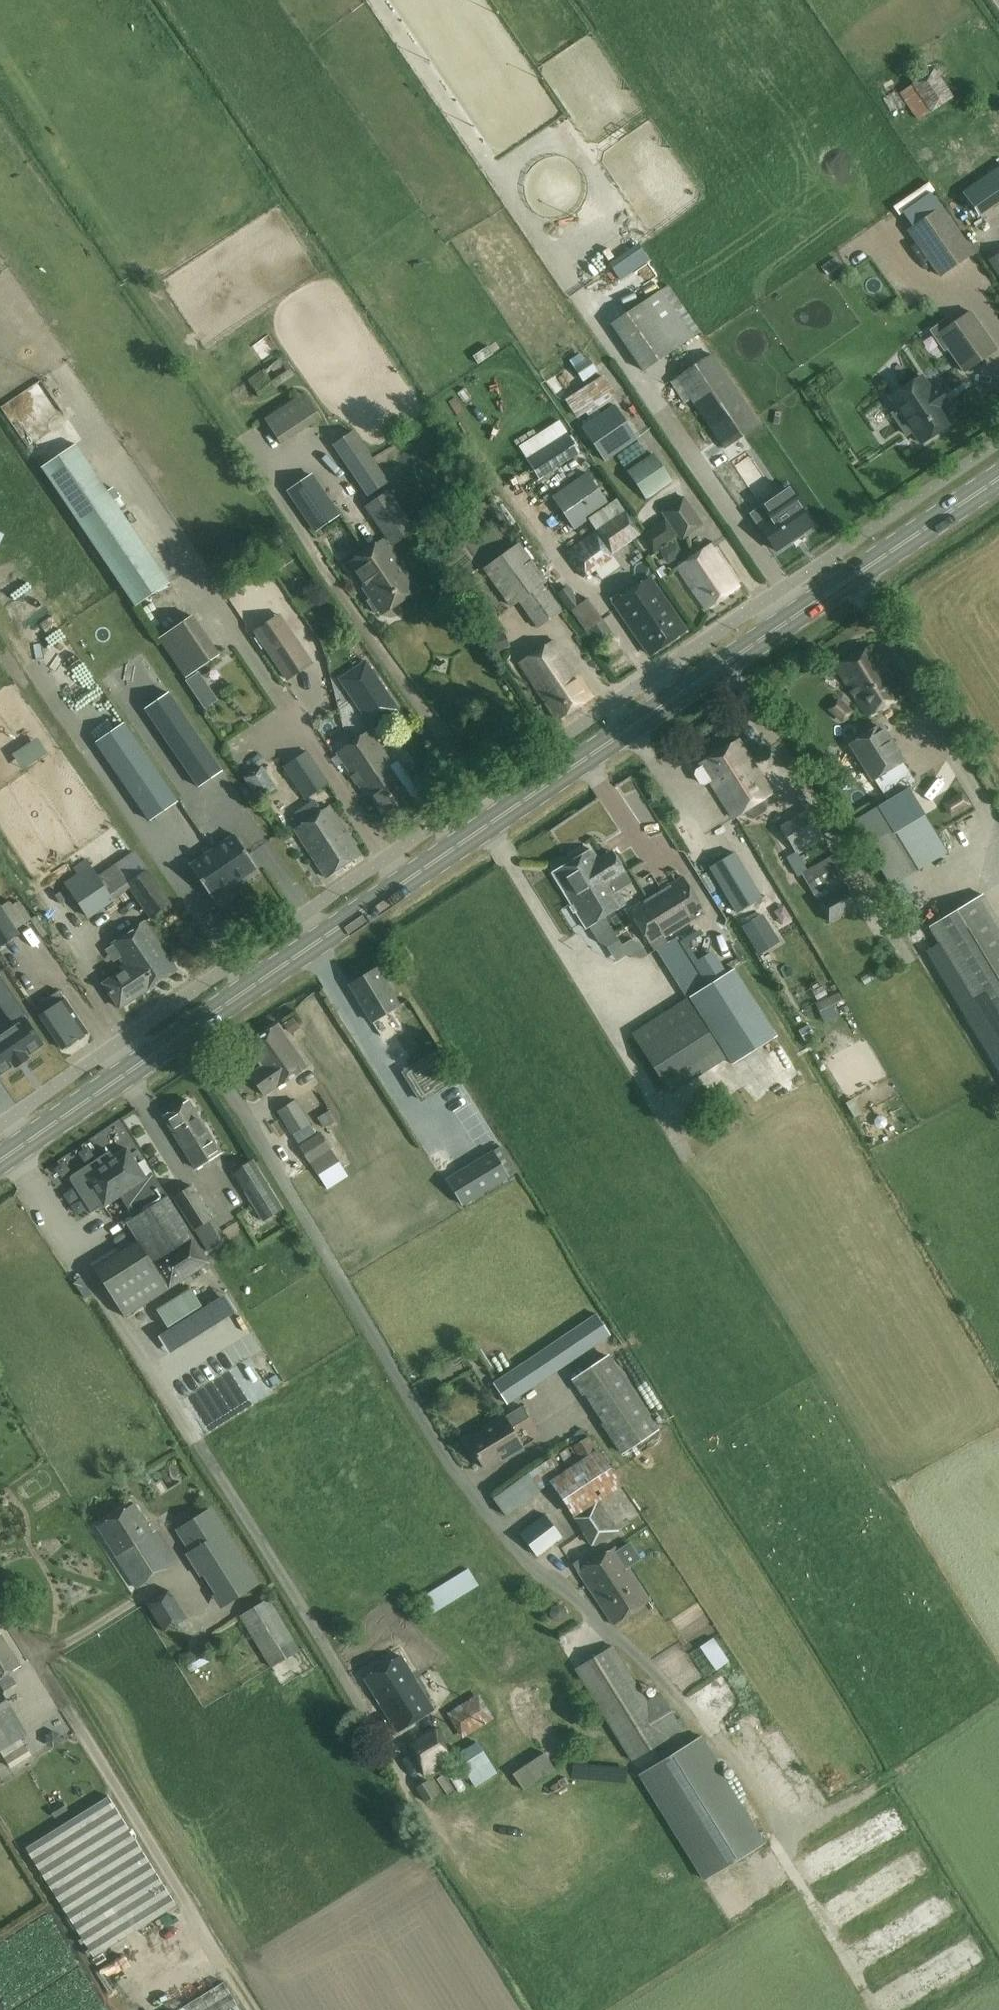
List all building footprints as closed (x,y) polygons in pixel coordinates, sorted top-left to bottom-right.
[(954,97),(934,68),(899,91),(918,120),(954,97)] [(998,201),(998,167),(962,192),(978,216),(998,201)] [(907,230),(941,277),(975,252),(941,206),(907,230)] [(646,261),(639,249),(610,269),(618,280),(646,261)] [(998,275),(998,253),(989,259),(998,275)] [(865,287),(875,301),(892,289),(882,275),(865,287)] [(611,324),(644,371),(701,332),(668,284),(660,290),(656,284),(635,298),(640,304),(611,324)] [(970,311),(938,334),(965,371),(997,349),(970,311)] [(253,341),(265,334),(258,323),(246,330),(253,341)] [(684,403),(690,399),(723,449),(760,425),(712,354),(669,381),(684,403)] [(261,399),(294,374),(281,356),(248,381),(261,399)] [(574,367),(583,382),(562,394),(574,417),(613,397),(592,357),(574,367)] [(921,376),(889,397),(898,409),(891,413),(906,435),(912,431),(921,443),(952,422),(944,409),(947,407),(940,396),(942,394),(935,384),(929,388),(921,376)] [(321,418),(304,392),(264,419),(282,444),(321,418)] [(606,460),(641,437),(618,402),(584,425),(606,460)] [(353,430),(332,444),(368,496),(389,482),(353,430)] [(540,479),(581,452),(567,432),(532,454),(531,452),(525,456),(540,479)] [(41,467),(136,606),(171,583),(115,501),(121,497),(114,487),(109,491),(76,443),(41,467)] [(654,453),(628,471),(647,499),(673,481),(654,453)] [(746,463),(718,474),(724,490),(752,478),(746,463)] [(574,529),(590,519),(609,506),(586,471),(550,495),(574,529)] [(288,489),(316,531),(337,516),(310,475),(288,489)] [(767,516),(757,524),(775,550),(812,525),(800,508),(803,506),(788,485),(760,505),(767,516)] [(366,507),(393,546),(417,530),(412,523),(418,520),(395,487),(366,507)] [(654,553),(678,536),(681,540),(704,524),(684,496),(662,511),(666,517),(641,534),(654,553)] [(625,509),(597,529),(564,552),(583,578),(614,558),(611,554),(642,533),(625,509)] [(381,540),(365,551),(399,601),(417,589),(399,562),(397,564),(381,540)] [(518,601),(546,580),(531,559),(531,560),(519,542),(483,569),(510,607),(518,601)] [(676,568),(704,609),(739,586),(711,544),(676,568)] [(399,601),(365,551),(349,562),(365,585),(363,587),(381,613),(399,601)] [(650,654),(684,630),(648,578),(614,602),(650,654)] [(546,580),(518,601),(538,629),(566,609),(554,592),(546,580)] [(569,609),(580,601),(568,585),(557,593),(569,609)] [(143,606),(177,672),(206,657),(182,611),(166,619),(157,600),(143,606)] [(85,695),(98,687),(65,635),(71,631),(59,612),(24,634),(66,700),(53,708),(78,747),(95,737),(85,722),(97,715),(85,695)] [(280,613),(254,631),(288,682),(315,664),(280,613)] [(603,618),(602,619),(589,628),(601,645),(615,636),(603,618)] [(489,638),(495,652),(509,647),(502,632),(489,638)] [(554,640),(519,663),(557,719),(591,696),(554,640)] [(868,716),(903,695),(872,646),(837,667),(868,716)] [(186,681),(205,709),(218,700),(199,672),(186,681)] [(365,717),(378,709),(385,719),(399,710),(392,699),(374,672),(347,690),(365,717)] [(223,770),(169,691),(144,709),(198,787),(223,770)] [(126,721),(96,741),(149,821),(179,801),(126,721)] [(849,744),(872,782),(875,780),(887,799),(916,781),(904,761),(906,760),(882,723),(849,744)] [(398,760),(393,764),(369,729),(336,752),(364,793),(367,791),(386,820),(413,802),(412,799),(421,793),(398,760)] [(706,785),(711,781),(734,818),(772,794),(738,739),(700,763),(702,766),(695,770),(695,775),(700,784),(706,785)] [(283,767),(306,800),(331,783),(307,749),(283,767)] [(257,800),(276,788),(262,766),(244,778),(257,800)] [(890,808),(899,822),(897,823),(908,842),(910,840),(937,824),(930,812),(932,811),(920,790),(890,808)] [(329,805),(294,828),(325,877),(361,854),(329,805)] [(808,810),(781,826),(797,855),(825,839),(808,810)] [(656,818),(643,826),(651,839),(664,831),(656,818)] [(867,845),(891,886),(922,867),(897,827),(867,845)] [(234,835),(212,850),(235,883),(256,868),(256,869),(257,868),(234,834),(233,835),(234,835)] [(605,855),(598,859),(592,849),(553,872),(587,928),(625,904),(608,876),(615,872),(605,855)] [(190,865),(213,898),(214,898),(213,897),(235,883),(212,850),(191,864),(190,865)] [(88,918),(114,900),(130,890),(149,917),(171,902),(135,851),(98,876),(86,858),(73,867),(77,873),(64,882),(88,918)] [(839,853),(802,872),(828,923),(858,907),(843,878),(850,875),(839,853)] [(750,885),(732,854),(710,867),(729,898),(750,885)] [(651,947),(706,912),(683,875),(628,909),(651,947)] [(998,1042),(998,920),(983,893),(929,927),(998,1042)] [(22,934),(18,928),(32,918),(17,896),(2,906),(2,905),(0,906),(0,948),(22,934)] [(759,954),(779,942),(763,914),(742,926),(759,954)] [(120,1007),(177,969),(145,922),(110,945),(126,968),(103,983),(120,1007)] [(657,949),(685,993),(705,981),(685,950),(695,943),(688,931),(679,937),(678,936),(657,949)] [(398,962),(404,958),(401,952),(394,957),(398,962)] [(372,1022),(399,1006),(377,968),(350,984),(372,1022)] [(777,1037),(735,968),(690,996),(733,1064),(777,1037)] [(14,996),(1,978),(0,978),(0,1005),(14,996)] [(35,1007),(41,1016),(64,1048),(87,1032),(58,991),(35,1007)] [(671,1094),(726,1058),(686,997),(631,1033),(671,1094)] [(27,1055),(43,1044),(25,1019),(29,1017),(21,1006),(8,1015),(14,1025),(0,1035),(0,1074),(13,1065),(15,1067),(29,1057),(27,1055)] [(286,1024),(292,1033),(301,1027),(295,1017),(286,1024)] [(400,1037),(415,1033),(411,1020),(397,1025),(400,1037)] [(276,1089),(308,1066),(279,1023),(247,1046),(262,1068),(251,1075),(265,1094),(275,1087),(276,1089)] [(806,1041),(816,1035),(810,1025),(800,1031),(806,1041)] [(782,1067),(789,1065),(778,1039),(771,1042),(782,1067)] [(432,1075),(414,1085),(423,1099),(457,1079),(441,1051),(423,1061),(432,1075)] [(277,1111),(292,1135),(294,1135),(300,1145),(299,1146),(312,1166),(294,1178),(308,1200),(327,1188),(319,1175),(339,1161),(321,1132),(317,1134),(310,1124),(311,1123),(296,1099),(277,1111)] [(196,1168),(221,1152),(189,1100),(163,1117),(196,1168)] [(516,1172),(500,1146),(447,1179),(463,1205),(516,1172)] [(93,1188),(80,1197),(89,1211),(102,1203),(104,1206),(121,1196),(127,1206),(134,1217),(126,1222),(138,1242),(168,1289),(189,1276),(211,1263),(182,1218),(153,1173),(146,1178),(136,1163),(127,1148),(106,1162),(85,1175),(93,1188)] [(284,1209),(253,1159),(233,1171),(263,1221),(284,1209)] [(213,1218),(192,1185),(173,1197),(194,1231),(195,1230),(208,1251),(227,1239),(222,1232),(220,1233),(211,1220),(213,1218)] [(168,1289),(138,1242),(94,1269),(124,1316),(168,1289)] [(157,1309),(168,1327),(202,1306),(191,1288),(157,1309)] [(507,1405),(611,1334),(597,1314),(519,1367),(521,1370),(495,1387),(507,1405)] [(660,1429),(609,1354),(571,1380),(581,1395),(584,1394),(603,1423),(602,1424),(622,1454),(660,1429)] [(253,1386),(278,1372),(270,1357),(245,1371),(253,1386)] [(502,1459),(522,1446),(511,1428),(530,1417),(523,1405),(484,1428),(485,1430),(468,1440),(484,1467),(501,1457),(502,1459)] [(590,1435),(529,1472),(540,1490),(553,1482),(593,1547),(619,1530),(600,1499),(621,1486),(590,1435)] [(525,1468),(490,1492),(503,1512),(538,1487),(525,1468)] [(136,1587),(174,1563),(154,1531),(152,1532),(134,1504),(98,1526),(116,1555),(115,1555),(136,1587)] [(260,1584),(211,1507),(176,1529),(190,1552),(187,1554),(221,1608),(260,1584)] [(538,1556),(562,1536),(546,1514),(520,1533),(538,1556)] [(613,1624),(650,1600),(614,1546),(578,1571),(613,1624)] [(468,1568),(424,1596),(434,1613),(479,1585),(468,1568)] [(167,1583),(145,1596),(164,1629),(176,1622),(172,1616),(183,1610),(167,1583)] [(300,1650),(269,1598),(240,1616),(271,1668),(300,1650)] [(716,1668),(729,1658),(707,1632),(695,1642),(716,1668)] [(10,1672),(20,1666),(1,1634),(0,1634),(0,1683),(4,1691),(16,1683),(10,1672)] [(631,1760),(682,1729),(659,1693),(647,1701),(613,1646),(576,1669),(631,1760)] [(202,1647),(186,1658),(195,1671),(211,1661),(202,1647)] [(397,1731),(434,1709),(401,1656),(365,1678),(397,1731)] [(710,1685),(717,1698),(727,1692),(719,1679),(710,1685)] [(2,1692),(0,1694),(0,1750),(0,1749),(11,1767),(33,1754),(23,1738),(28,1735),(2,1692)] [(453,1713),(460,1730),(487,1719),(481,1703),(453,1713)] [(39,1726),(52,1745),(73,1732),(60,1712),(39,1726)] [(456,1755),(440,1727),(438,1729),(437,1728),(407,1746),(425,1777),(454,1760),(453,1757),(456,1755)] [(776,1784),(795,1771),(771,1734),(751,1747),(776,1784)] [(701,1739),(639,1778),(704,1882),(763,1845),(720,1777),(723,1774),(701,1739)] [(478,1742),(456,1755),(475,1787),(497,1774),(478,1742)] [(545,1751),(513,1770),(524,1787),(555,1767),(545,1751)] [(438,1795),(428,1780),(416,1787),(426,1802),(438,1795)] [(94,1957),(176,1906),(108,1796),(25,1847),(94,1957)] [(50,1810),(55,1817),(68,1809),(64,1802),(50,1810)] [(892,1925),(854,1947),(864,1965),(926,1929),(916,1912),(912,1914),(916,1920),(896,1932),(892,1925)] [(98,1968),(107,1980),(131,1962),(122,1950),(98,1968)] [(884,2009),(894,2009),(963,1974),(951,1951),(874,1991),(884,2009)] [(224,1981),(177,2009),(242,2009),(224,1981)]
